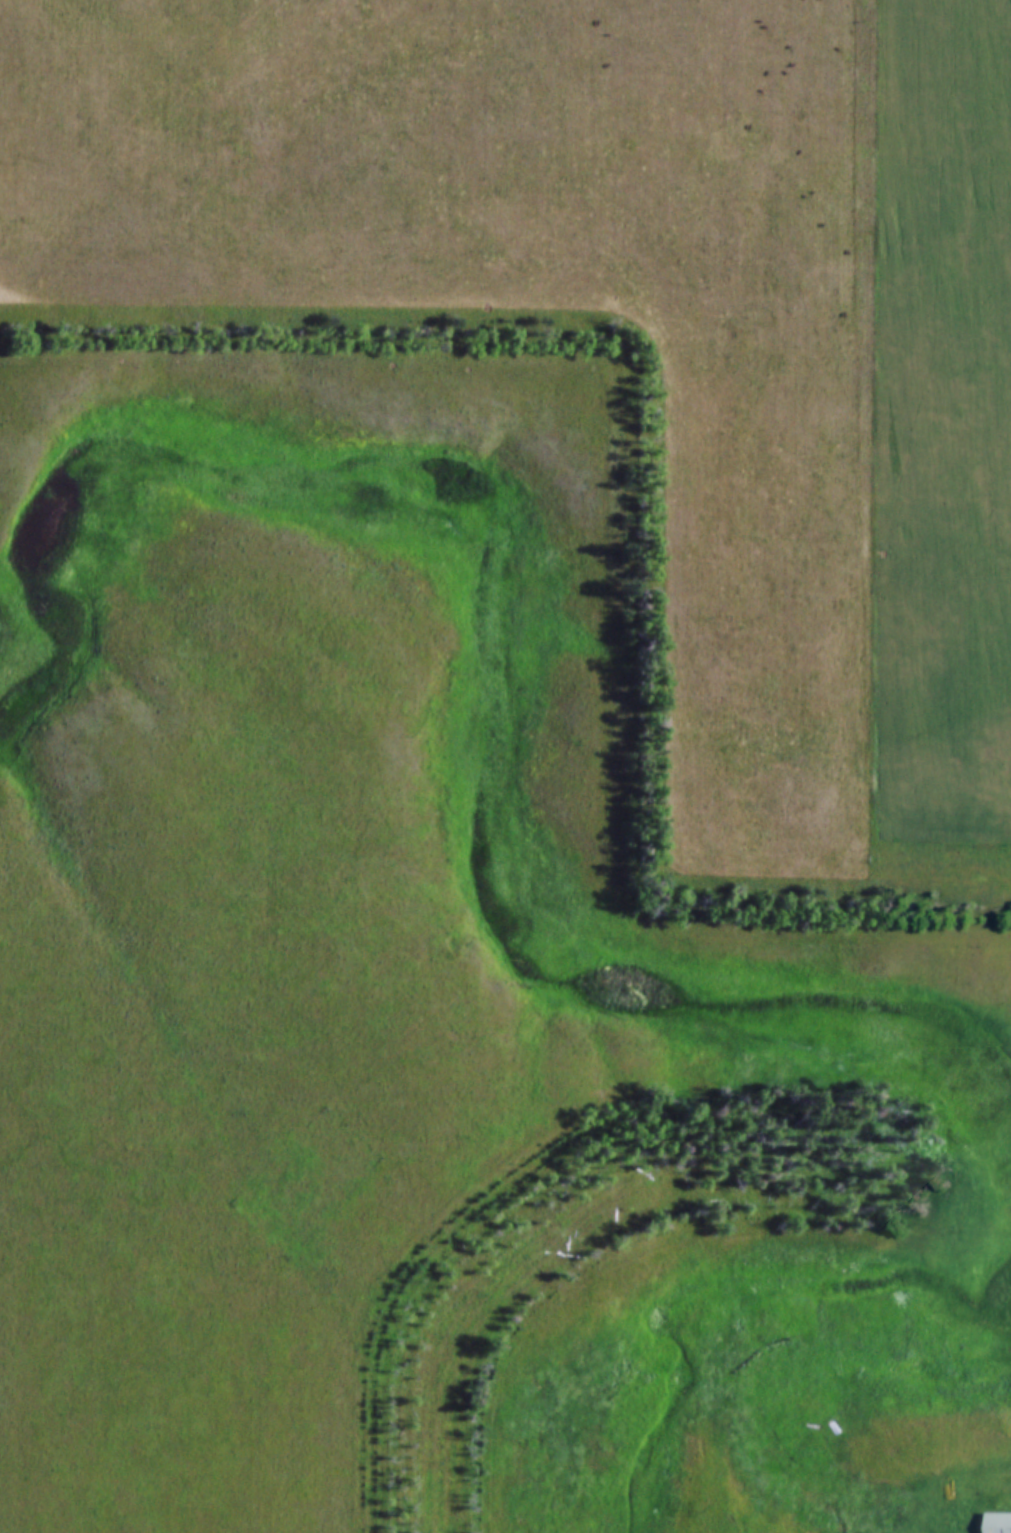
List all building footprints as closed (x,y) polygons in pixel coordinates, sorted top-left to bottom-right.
[(980,1502),(1010,1502),(1010,1532),(979,1532),(980,1502)]
